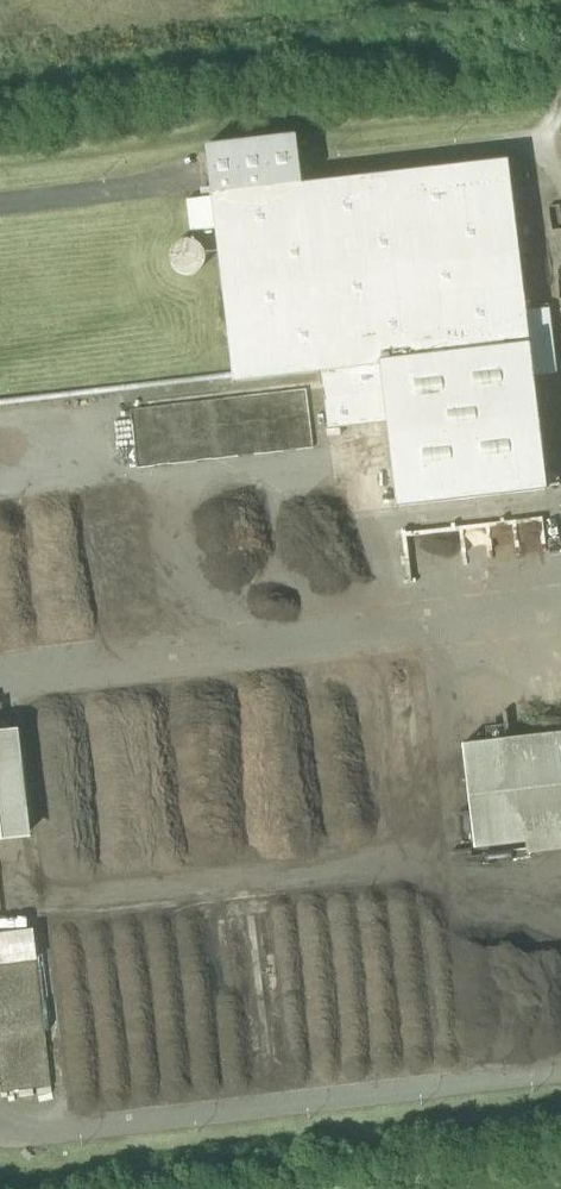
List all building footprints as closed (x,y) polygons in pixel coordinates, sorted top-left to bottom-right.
[(206,153),(211,197),(301,186),(295,137),(205,148),(206,153)] [(507,161),(301,186),(211,197),(211,198),(215,229),(233,383),(321,373),(379,366),(529,347),(525,311),(507,161)] [(190,232),(215,229),(211,198),(187,201),(190,232)] [(170,252),(169,259),(171,266),(175,271),(181,275),(188,276),(195,274),(200,270),(204,264),(205,257),(203,251),(199,245),(193,242),(186,241),(179,242),(174,247),(170,252)] [(549,309),(525,311),(529,347),(532,376),(556,373),(549,309)] [(529,347),(379,366),(386,423),(396,508),(546,490),(532,376),(529,347)] [(327,429),(386,423),(379,366),(321,373),(327,429)] [(286,393),(128,409),(134,465),(244,454),(242,441),(249,441),(250,448),(289,444),(286,417),(288,416),(286,393)] [(525,843),(560,839),(560,734),(513,740),(525,843)] [(20,760),(17,737),(0,739),(0,763),(20,760)] [(525,843),(513,740),(462,746),(474,849),(525,843)] [(28,833),(20,760),(0,763),(0,836),(28,833)] [(36,960),(33,932),(0,936),(0,964),(36,960)]
